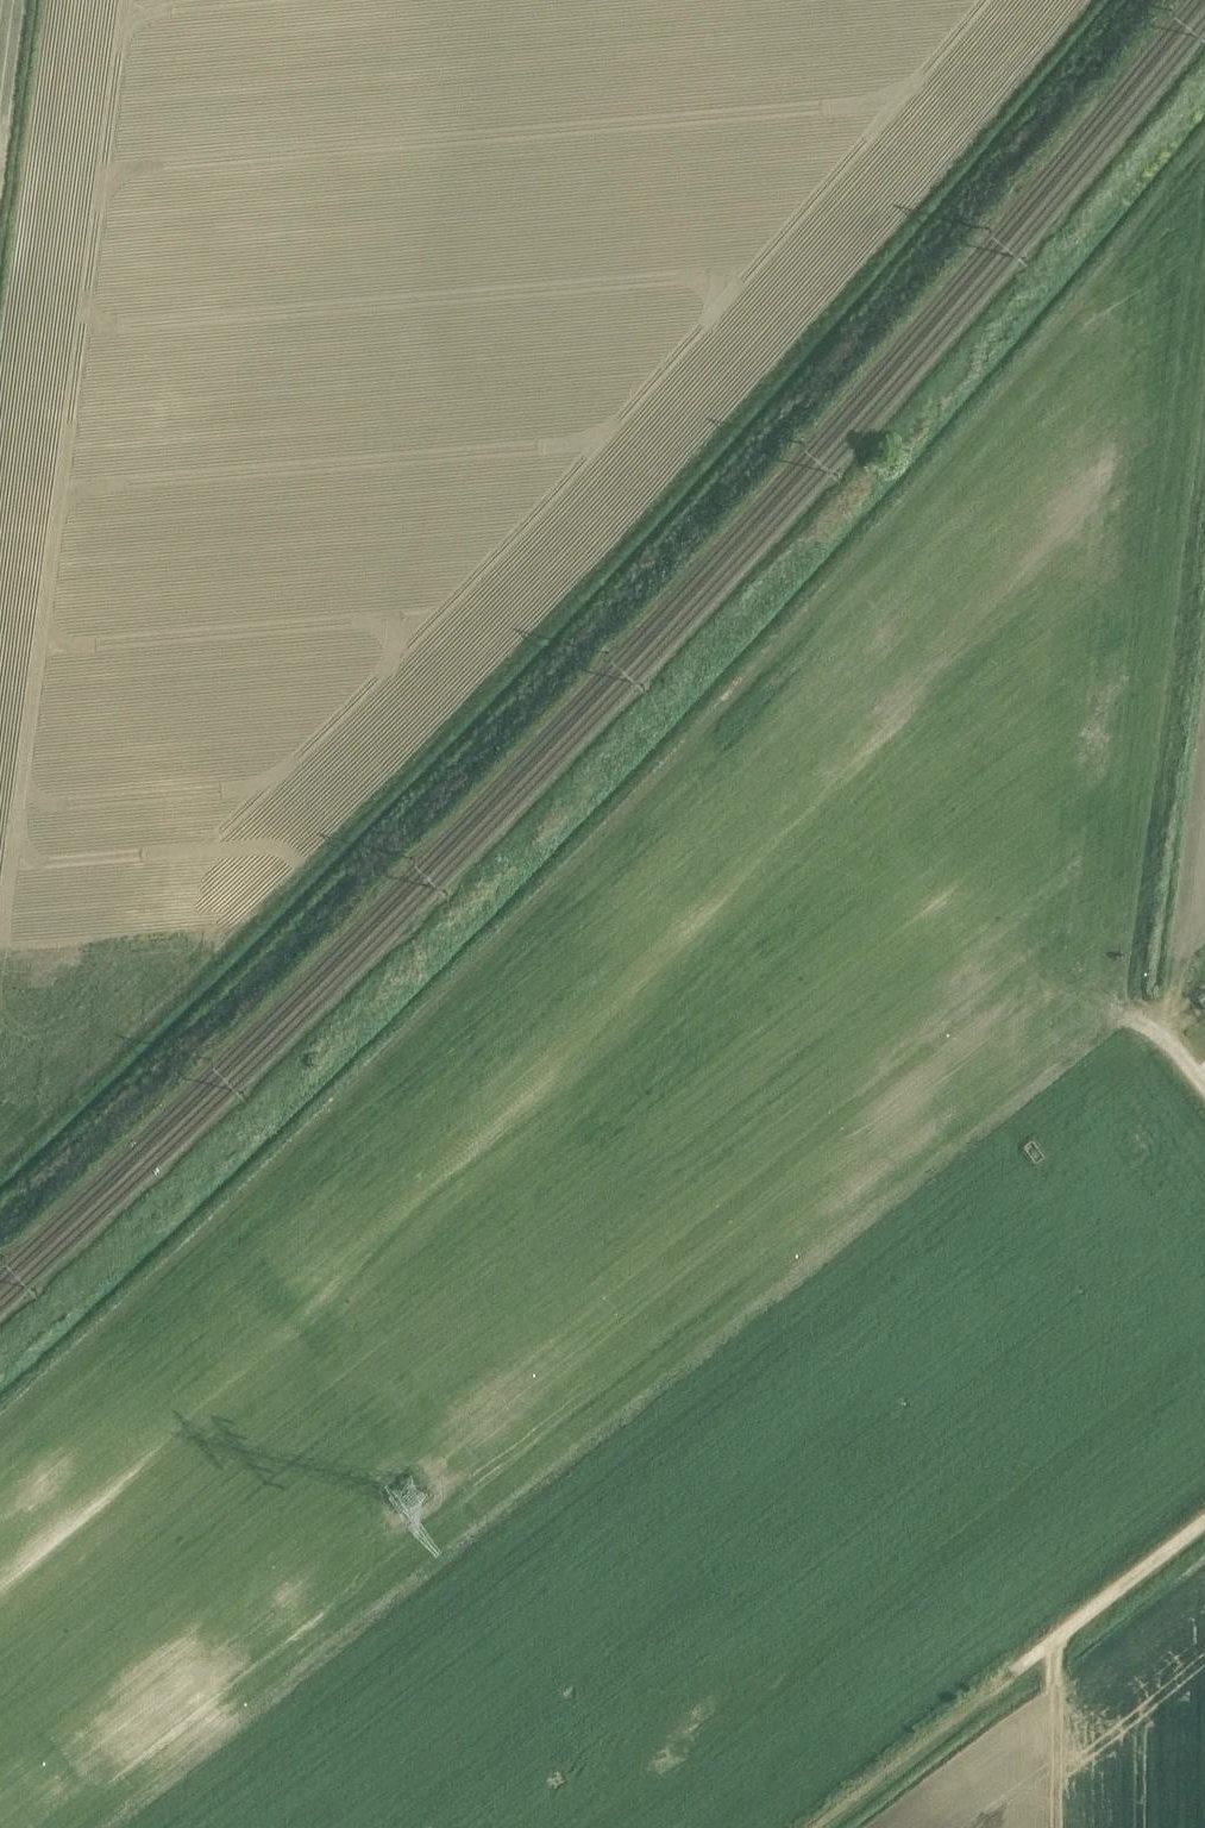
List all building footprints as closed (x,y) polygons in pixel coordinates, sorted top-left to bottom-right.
[(1050,1128),(1041,1135),(1053,1151),(1062,1145),(1050,1128)]
